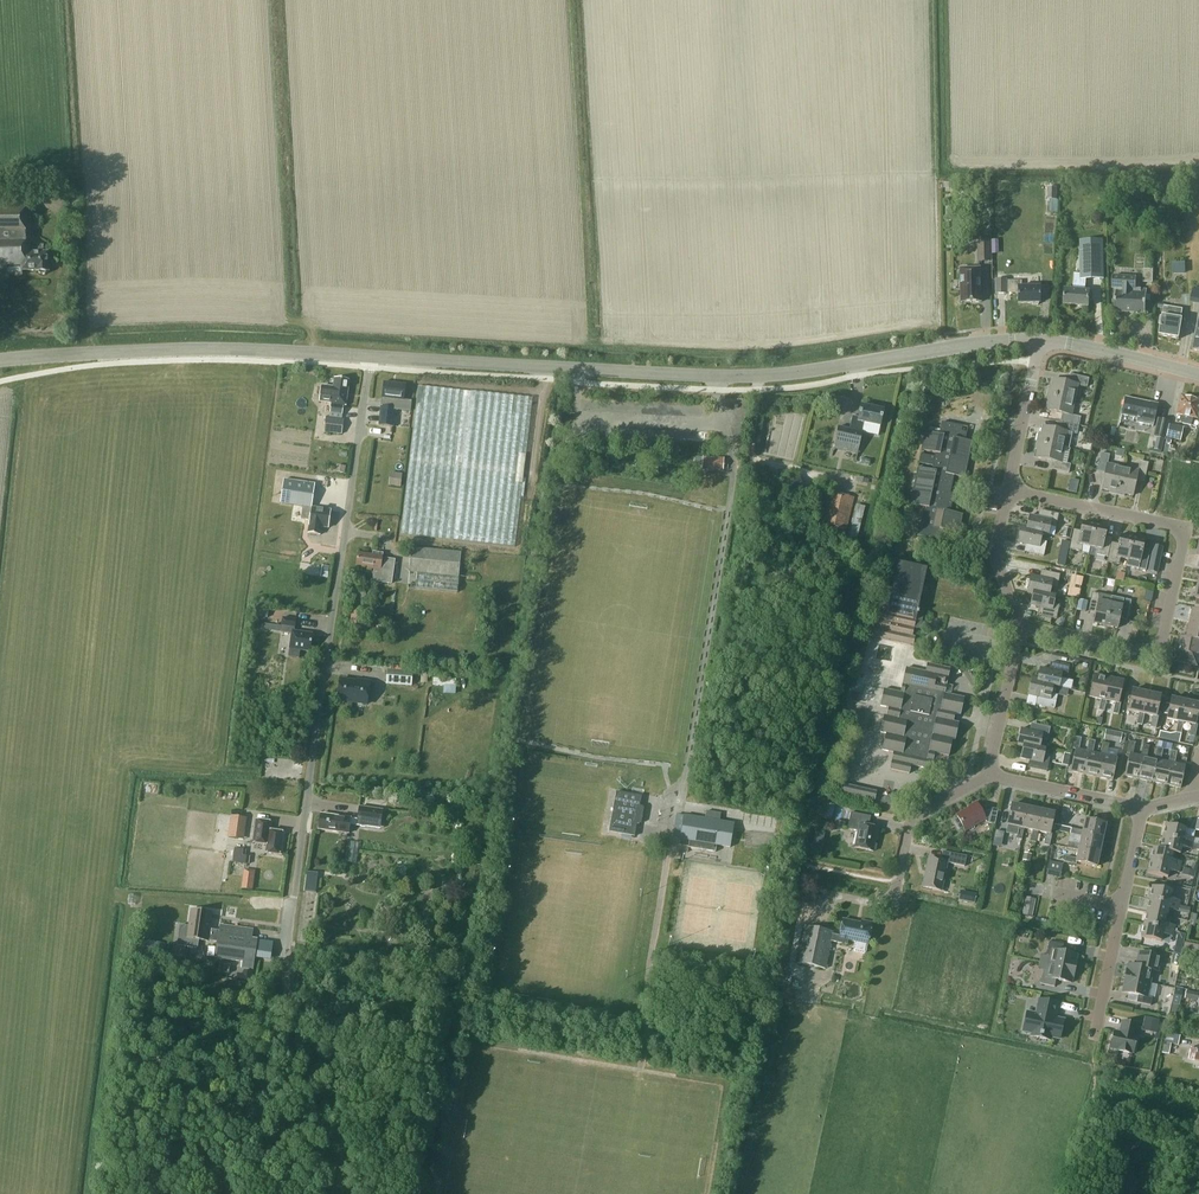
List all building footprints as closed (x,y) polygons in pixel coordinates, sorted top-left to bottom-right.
[(49,272),(48,253),(44,253),(43,245),(36,245),(36,248),(31,248),(30,200),(0,200),(0,274),(6,274),(7,276),(22,276),(22,271),(37,271),(37,272),(38,272),(40,275),(45,275),(47,272),(49,272)] [(977,243),(977,262),(989,262),(989,243),(977,243)] [(1107,275),(1107,261),(1093,261),(1093,275),(1107,275)] [(961,303),(980,303),(980,268),(960,269),(961,303)] [(1143,270),(1143,283),(1153,283),(1153,270),(1151,270),(1145,270),(1143,270)] [(1087,275),(1080,275),(1074,274),(1073,289),(1066,289),(1064,305),(1090,307),(1091,291),(1086,291),(1087,275)] [(1150,296),(1147,296),(1147,289),(1139,289),(1140,279),(1136,279),(1136,278),(1113,276),(1112,288),(1116,289),(1115,312),(1146,313),(1146,301),(1150,301),(1150,296)] [(996,293),(1006,293),(1006,288),(1018,288),(1018,303),(1039,303),(1039,287),(1025,287),(1025,282),(1021,282),(1021,281),(1006,281),(1006,279),(995,279),(996,293)] [(1180,339),(1183,318),(1181,318),(1183,309),(1166,306),(1164,317),(1161,317),(1160,324),(1162,325),(1160,335),(1180,339)] [(1050,380),(1047,394),(1074,400),(1077,385),(1087,387),(1089,379),(1070,375),(1068,384),(1050,380)] [(346,406),(349,381),(335,379),(333,388),(322,386),(319,401),(331,403),(329,416),(342,418),(343,406),(346,406)] [(404,401),(406,385),(383,382),(382,399),(383,399),(382,406),(381,406),(379,425),(394,427),(396,400),(404,401)] [(515,547),(533,398),(417,386),(400,534),(515,547)] [(1071,415),(1074,400),(1047,394),(1043,410),(1062,414),(1060,422),(1074,425),(1079,426),(1080,417),(1071,415)] [(1181,415),(1180,423),(1191,425),(1192,417),(1197,418),(1198,409),(1198,399),(1181,396),(1177,414),(1181,415)] [(1154,422),(1158,404),(1125,397),(1121,415),(1154,422)] [(880,426),(884,410),(861,405),(859,417),(852,415),(849,429),(837,427),(834,444),(859,450),(865,422),(880,426)] [(342,434),(344,420),(326,417),(324,432),(342,434)] [(1153,435),(1165,437),(1169,421),(1157,418),(1153,435)] [(935,453),(934,457),(920,454),(918,464),(932,467),(931,470),(917,467),(909,504),(924,507),(917,536),(943,541),(946,531),(958,534),(963,514),(950,512),(954,493),(950,493),(954,476),(965,478),(973,441),(965,440),(968,427),(942,422),(939,434),(925,431),(920,450),(935,453)] [(1040,426),(1037,442),(1064,447),(1067,432),(1072,434),(1074,425),(1060,422),(1058,430),(1040,426)] [(1166,438),(1180,441),(1183,428),(1169,424),(1166,438)] [(1161,450),(1164,438),(1157,436),(1154,448),(1161,450)] [(1064,448),(1064,447),(1037,442),(1033,457),(1051,461),(1050,469),(1068,473),(1070,464),(1067,464),(1070,449),(1064,448)] [(1123,457),(1125,450),(1117,449),(1116,456),(1123,457)] [(1101,491),(1116,494),(1122,468),(1107,464),(1109,455),(1101,453),(1097,472),(1105,474),(1101,491)] [(694,466),(702,467),(723,468),(724,459),(694,457),(694,466)] [(1122,468),(1116,494),(1133,498),(1136,480),(1144,482),(1148,463),(1139,461),(1137,471),(1122,468)] [(345,474),(346,466),(337,465),(335,472),(345,474)] [(404,487),(406,474),(394,472),(392,485),(404,487)] [(1081,493),(1082,480),(1074,479),(1072,492),(1081,493)] [(848,536),(856,497),(832,491),(823,530),(848,536)] [(864,507),(858,505),(855,517),(861,519),(864,507)] [(303,506),(301,519),(310,520),(309,525),(308,533),(314,534),(320,535),(321,527),(328,528),(331,510),(312,508),(303,506)] [(1029,516),(1026,527),(1026,530),(1042,534),(1048,535),(1050,527),(1055,528),(1058,515),(1042,511),(1040,518),(1029,516)] [(1073,529),(1069,550),(1081,552),(1082,546),(1090,547),(1094,525),(1082,523),(1080,531),(1073,529)] [(1107,528),(1094,525),(1090,547),(1097,549),(1095,555),(1108,558),(1110,547),(1112,539),(1105,537),(1107,528)] [(1041,542),(1042,534),(1026,530),(1026,527),(1021,526),(1017,544),(1028,546),(1027,553),(1043,557),(1046,543),(1041,542)] [(1064,528),(1062,537),(1069,538),(1071,529),(1064,528)] [(1110,547),(1108,558),(1106,563),(1119,566),(1120,559),(1127,561),(1132,538),(1120,536),(1117,549),(1110,547)] [(1127,561),(1126,567),(1146,571),(1149,555),(1142,554),(1144,541),(1132,538),(1127,561)] [(1153,547),(1150,564),(1158,566),(1162,549),(1153,547)] [(411,548),(408,573),(458,577),(461,552),(411,548)] [(368,569),(374,570),(372,582),(390,584),(394,561),(382,560),(383,554),(373,552),(372,555),(358,553),(356,566),(368,567),(368,569)] [(920,630),(923,612),(917,611),(926,569),(897,563),(892,588),(882,586),(872,637),(910,645),(914,628),(920,630)] [(788,577),(799,579),(801,568),(790,566),(788,577)] [(1033,591),(1050,595),(1051,588),(1057,589),(1060,575),(1043,571),(1042,579),(1030,576),(1027,593),(1033,594),(1033,591)] [(366,589),(355,587),(353,597),(364,599),(366,589)] [(1056,596),(1050,595),(1033,591),(1033,594),(1030,606),(1042,609),(1040,616),(1057,619),(1060,606),(1054,605),(1056,596)] [(1093,624),(1105,626),(1110,604),(1103,603),(1104,596),(1092,593),(1089,609),(1096,611),(1093,624)] [(1111,597),(1110,604),(1105,626),(1118,629),(1120,616),(1127,617),(1131,601),(1111,597)] [(1085,612),(1087,602),(1079,600),(1077,610),(1085,612)] [(356,626),(358,609),(352,608),(349,626),(356,626)] [(1189,625),(1198,627),(1198,612),(1192,611),(1189,625)] [(280,632),(292,634),(288,657),(299,659),(300,651),(311,652),(313,634),(295,631),(296,619),(282,618),(280,632)] [(1186,638),(1186,639),(1198,641),(1198,627),(1189,625),(1186,638)] [(1186,638),(1179,637),(1176,652),(1177,652),(1175,663),(1196,667),(1198,654),(1198,641),(1186,639),(1186,638)] [(1067,681),(1070,667),(1053,663),(1052,671),(1040,668),(1038,679),(1037,682),(1053,686),(1059,687),(1069,689),(1071,681),(1067,681)] [(955,740),(959,723),(953,722),(955,714),(961,715),(964,698),(945,694),(950,669),(927,664),(925,672),(906,667),(900,692),(884,689),(880,706),(889,707),(887,715),(884,715),(880,732),(886,733),(883,750),(894,752),(890,769),(909,773),(911,765),(931,769),(935,753),(948,756),(952,739),(955,740)] [(410,686),(411,671),(387,670),(386,684),(410,686)] [(1103,712),(1106,701),(1104,700),(1108,678),(1094,675),(1089,697),(1100,699),(1098,711),(1103,712)] [(356,680),(340,678),(336,701),(367,706),(371,681),(356,678),(356,680)] [(456,687),(456,679),(433,678),(433,686),(456,687)] [(1051,694),(1053,686),(1037,682),(1038,679),(1032,678),(1028,696),(1040,698),(1038,705),(1054,709),(1057,695),(1051,694)] [(1104,700),(1106,701),(1115,703),(1112,714),(1118,715),(1120,704),(1118,703),(1123,681),(1108,678),(1104,700)] [(1141,725),(1144,714),(1142,714),(1146,693),(1132,690),(1128,711),(1139,713),(1136,724),(1141,725)] [(288,702),(289,693),(282,692),(281,701),(288,702)] [(857,702),(859,693),(852,692),(849,700),(857,702)] [(1142,714),(1144,714),(1152,716),(1150,727),(1156,728),(1158,717),(1156,717),(1161,696),(1146,693),(1142,714)] [(1179,742),(1181,734),(1183,723),(1181,722),(1185,701),(1171,698),(1166,719),(1178,722),(1176,733),(1177,733),(1176,741),(1179,742)] [(1185,701),(1181,722),(1183,723),(1192,725),(1190,736),(1195,737),(1197,726),(1195,725),(1196,720),(1198,707),(1198,704),(1185,701)] [(1024,744),(1040,747),(1042,740),(1048,741),(1050,727),(1034,724),(1033,731),(1021,728),(1018,746),(1023,747),(1024,744)] [(1103,740),(1120,744),(1122,733),(1105,730),(1103,740)] [(1089,752),(1087,751),(1079,750),(1082,738),(1075,737),(1073,749),(1075,749),(1070,772),(1084,775),(1089,752)] [(1089,740),(1087,751),(1089,752),(1084,775),(1098,778),(1102,755),(1101,754),(1093,753),(1095,741),(1089,740)] [(1143,757),(1140,756),(1133,755),(1135,743),(1129,741),(1127,753),(1129,754),(1124,776),(1139,779),(1143,757)] [(1103,743),(1101,754),(1102,755),(1098,778),(1112,781),(1116,758),(1107,756),(1109,744),(1103,743)] [(1046,748),(1040,747),(1024,744),(1023,747),(1021,759),(1032,761),(1031,768),(1047,772),(1050,758),(1044,757),(1046,748)] [(1143,745),(1140,756),(1143,757),(1139,779),(1152,782),(1157,760),(1154,759),(1147,758),(1149,746),(1143,745)] [(1152,782),(1166,785),(1171,763),(1168,763),(1160,761),(1163,749),(1157,748),(1154,759),(1157,760),(1152,782)] [(1171,751),(1168,763),(1171,763),(1166,785),(1180,788),(1185,766),(1174,764),(1177,752),(1171,751)] [(848,784),(846,792),(878,801),(880,793),(848,784)] [(609,831),(635,836),(637,824),(639,824),(641,823),(644,809),(642,806),(640,806),(642,796),(616,791),(609,831)] [(976,802),(968,807),(969,808),(956,815),(958,818),(954,820),(954,822),(957,829),(959,830),(963,828),(964,831),(985,819),(988,818),(987,823),(995,824),(998,810),(990,808),(990,810),(982,813),(976,802)] [(1021,840),(1024,828),(1022,828),(1026,807),(1012,804),(1008,825),(1019,827),(1016,839),(1021,840)] [(359,806),(357,818),(357,819),(321,814),(319,829),(348,834),(349,825),(380,830),(382,809),(359,806)] [(1040,810),(1026,807),(1022,828),(1024,828),(1032,830),(1030,842),(1036,843),(1038,831),(1036,831),(1040,810)] [(1036,831),(1038,831),(1046,833),(1044,844),(1050,846),(1052,834),(1050,833),(1054,813),(1040,810),(1036,831)] [(706,812),(705,819),(719,822),(720,814),(706,812)] [(873,852),(878,829),(868,827),(870,816),(850,813),(847,829),(858,831),(855,848),(873,852)] [(683,816),(679,839),(689,841),(688,848),(715,852),(717,845),(720,822),(683,816)] [(284,833),(271,831),(272,822),(255,819),(252,843),(266,845),(265,853),(281,855),(284,833)] [(845,821),(837,820),(836,828),(844,829),(845,821)] [(1053,831),(1081,837),(1082,834),(1103,838),(1106,824),(1085,820),(1082,831),(1054,825),(1053,831)] [(734,824),(720,822),(717,845),(730,847),(734,824)] [(1163,837),(1194,844),(1195,838),(1185,836),(1187,828),(1166,824),(1163,837)] [(216,837),(226,840),(228,830),(218,827),(216,837)] [(1004,832),(996,830),(994,838),(1003,840),(1004,832)] [(1067,848),(1078,850),(1078,848),(1100,852),(1103,838),(1082,834),(1081,837),(1079,845),(1068,843),(1067,848)] [(1163,837),(1161,849),(1160,850),(1174,853),(1181,854),(1183,847),(1193,849),(1194,844),(1163,837)] [(248,864),(249,856),(245,855),(246,850),(234,848),(232,862),(248,864)] [(1097,867),(1100,852),(1078,848),(1078,850),(1076,859),(1065,857),(1064,862),(1076,865),(1076,863),(1097,867)] [(1151,861),(1181,867),(1182,862),(1172,860),(1174,853),(1160,850),(1161,849),(1154,848),(1151,861)] [(923,887),(941,891),(947,862),(965,866),(967,856),(943,851),(941,860),(929,858),(923,887)] [(1032,854),(1024,852),(1022,860),(1030,862),(1032,854)] [(1180,873),(1181,867),(1151,861),(1148,873),(1168,878),(1170,871),(1180,873)] [(1046,873),(1060,877),(1063,865),(1049,862),(1046,873)] [(1194,877),(1195,871),(1183,868),(1182,875),(1194,877)] [(252,890),(255,871),(244,869),(241,888),(252,890)] [(318,876),(309,874),(306,891),(315,892),(318,876)] [(1152,886),(1149,899),(1179,906),(1180,900),(1170,898),(1172,891),(1152,886)] [(974,904),(977,894),(960,890),(958,900),(974,904)] [(1036,899),(1025,897),(1022,915),(1032,917),(1036,899)] [(1146,911),(1166,916),(1168,909),(1178,911),(1179,906),(1149,899),(1146,911)] [(1190,907),(1180,905),(1178,912),(1189,914),(1190,907)] [(257,940),(252,939),(253,930),(220,925),(219,931),(210,930),(212,913),(191,910),(188,926),(180,925),(177,945),(197,948),(199,940),(208,941),(208,940),(218,941),(216,958),(248,963),(247,969),(253,969),(257,940)] [(1146,911),(1143,924),(1183,933),(1184,927),(1165,923),(1166,916),(1146,911)] [(1194,929),(1197,914),(1192,913),(1188,928),(1194,929)] [(861,923),(843,919),(840,935),(833,934),(833,931),(805,926),(797,963),(825,969),(831,941),(847,945),(848,940),(856,942),(854,949),(855,951),(864,953),(866,952),(868,944),(873,922),(862,920),(861,923)] [(1183,933),(1143,924),(1141,937),(1161,941),(1162,934),(1181,938),(1182,933),(1183,933)] [(1050,964),(1075,969),(1078,955),(1062,952),(1064,945),(1050,942),(1047,955),(1052,956),(1050,964)] [(1196,952),(1198,945),(1184,942),(1183,949),(1196,952)] [(1126,978),(1151,983),(1153,970),(1158,971),(1162,956),(1140,951),(1137,966),(1129,964),(1128,969),(1127,969),(1126,978)] [(1182,955),(1172,953),(1170,964),(1180,966),(1182,955)] [(1072,983),(1075,969),(1050,964),(1049,971),(1044,970),(1041,984),(1055,987),(1056,980),(1072,983)] [(1148,996),(1151,983),(1126,978),(1124,986),(1124,987),(1123,992),(1139,995),(1137,1002),(1151,1005),(1153,997),(1148,996)] [(1198,999),(1198,993),(1186,991),(1185,998),(1198,1001),(1198,999)] [(1037,1015),(1027,1013),(1024,1031),(1033,1033),(1032,1037),(1050,1040),(1051,1037),(1060,1039),(1064,1021),(1055,1019),(1058,1004),(1040,1000),(1037,1015)] [(1159,1019),(1145,1016),(1142,1030),(1157,1033),(1159,1019)] [(1122,1028),(1123,1028),(1122,1033),(1114,1032),(1111,1047),(1117,1048),(1117,1050),(1131,1053),(1132,1051),(1133,1052),(1137,1037),(1135,1036),(1137,1024),(1123,1021),(1122,1028)] [(1161,1053),(1169,1054),(1171,1044),(1178,1045),(1180,1036),(1166,1033),(1161,1053)] [(1197,1046),(1196,1049),(1190,1047),(1187,1059),(1198,1062),(1198,1047),(1197,1046)]
